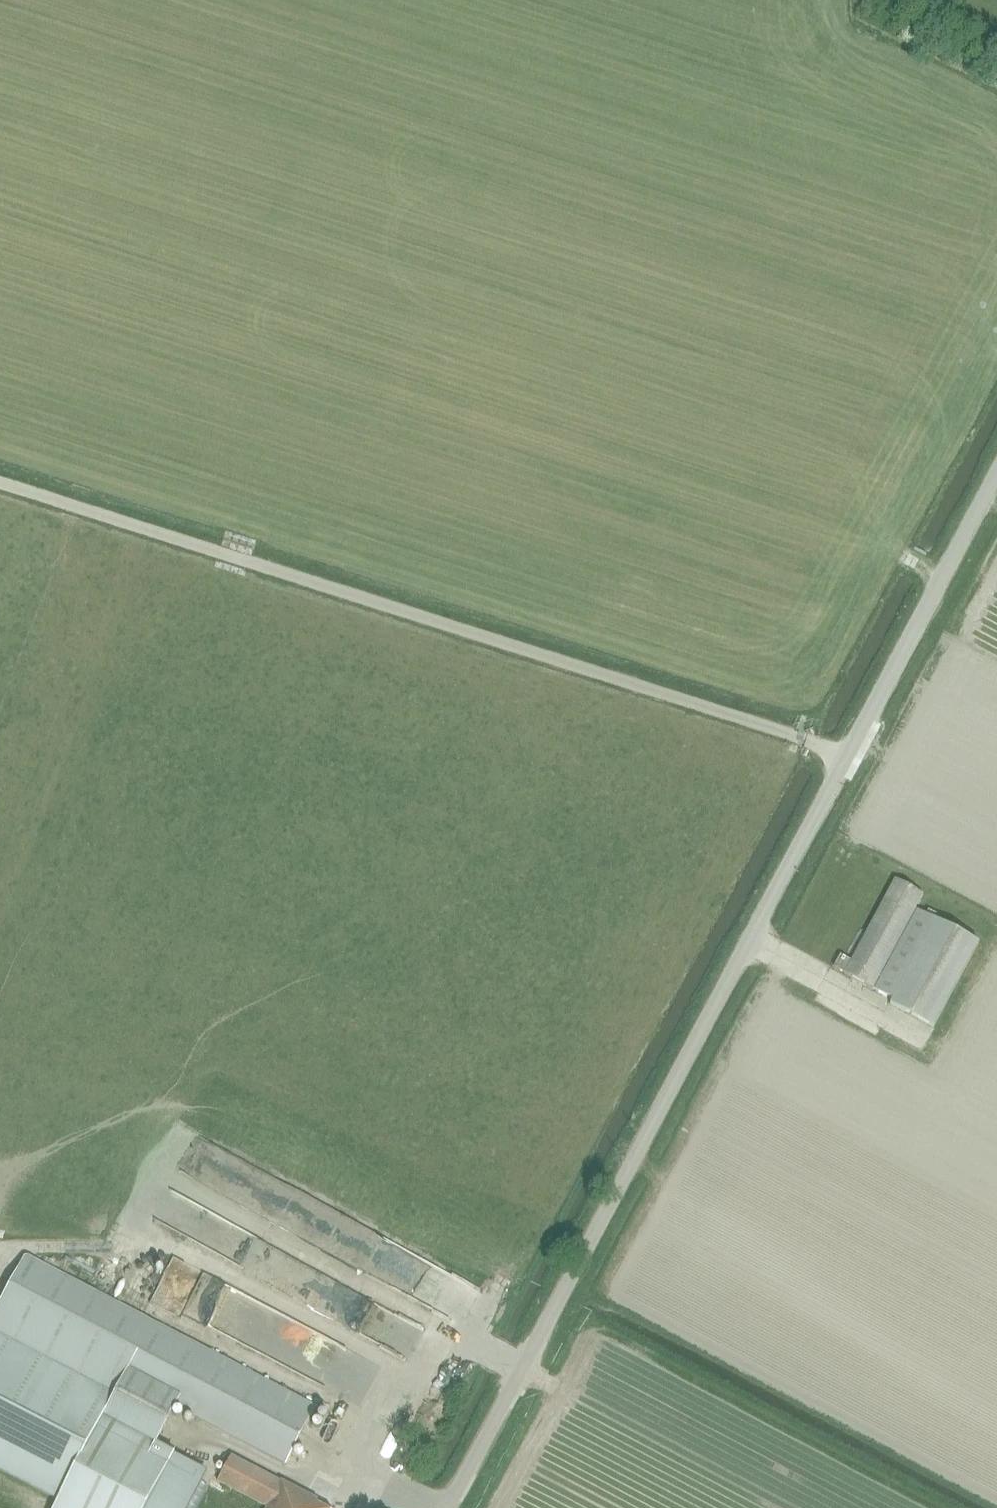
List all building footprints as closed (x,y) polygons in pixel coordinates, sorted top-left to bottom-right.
[(933,1026),(980,942),(916,909),(924,894),(893,879),(851,960),(839,954),(833,966),(893,998),(890,1003),(933,1026)] [(58,1500),(54,1507),(188,1507),(207,1471),(174,1454),(153,1443),(173,1406),(285,1464),(314,1408),(216,1358),(136,1317),(24,1259),(0,1305),(0,1470),(58,1500)] [(315,1504),(318,1499),(281,1480),(277,1480),(231,1455),(218,1481),(268,1507),(322,1507),(315,1504)]
